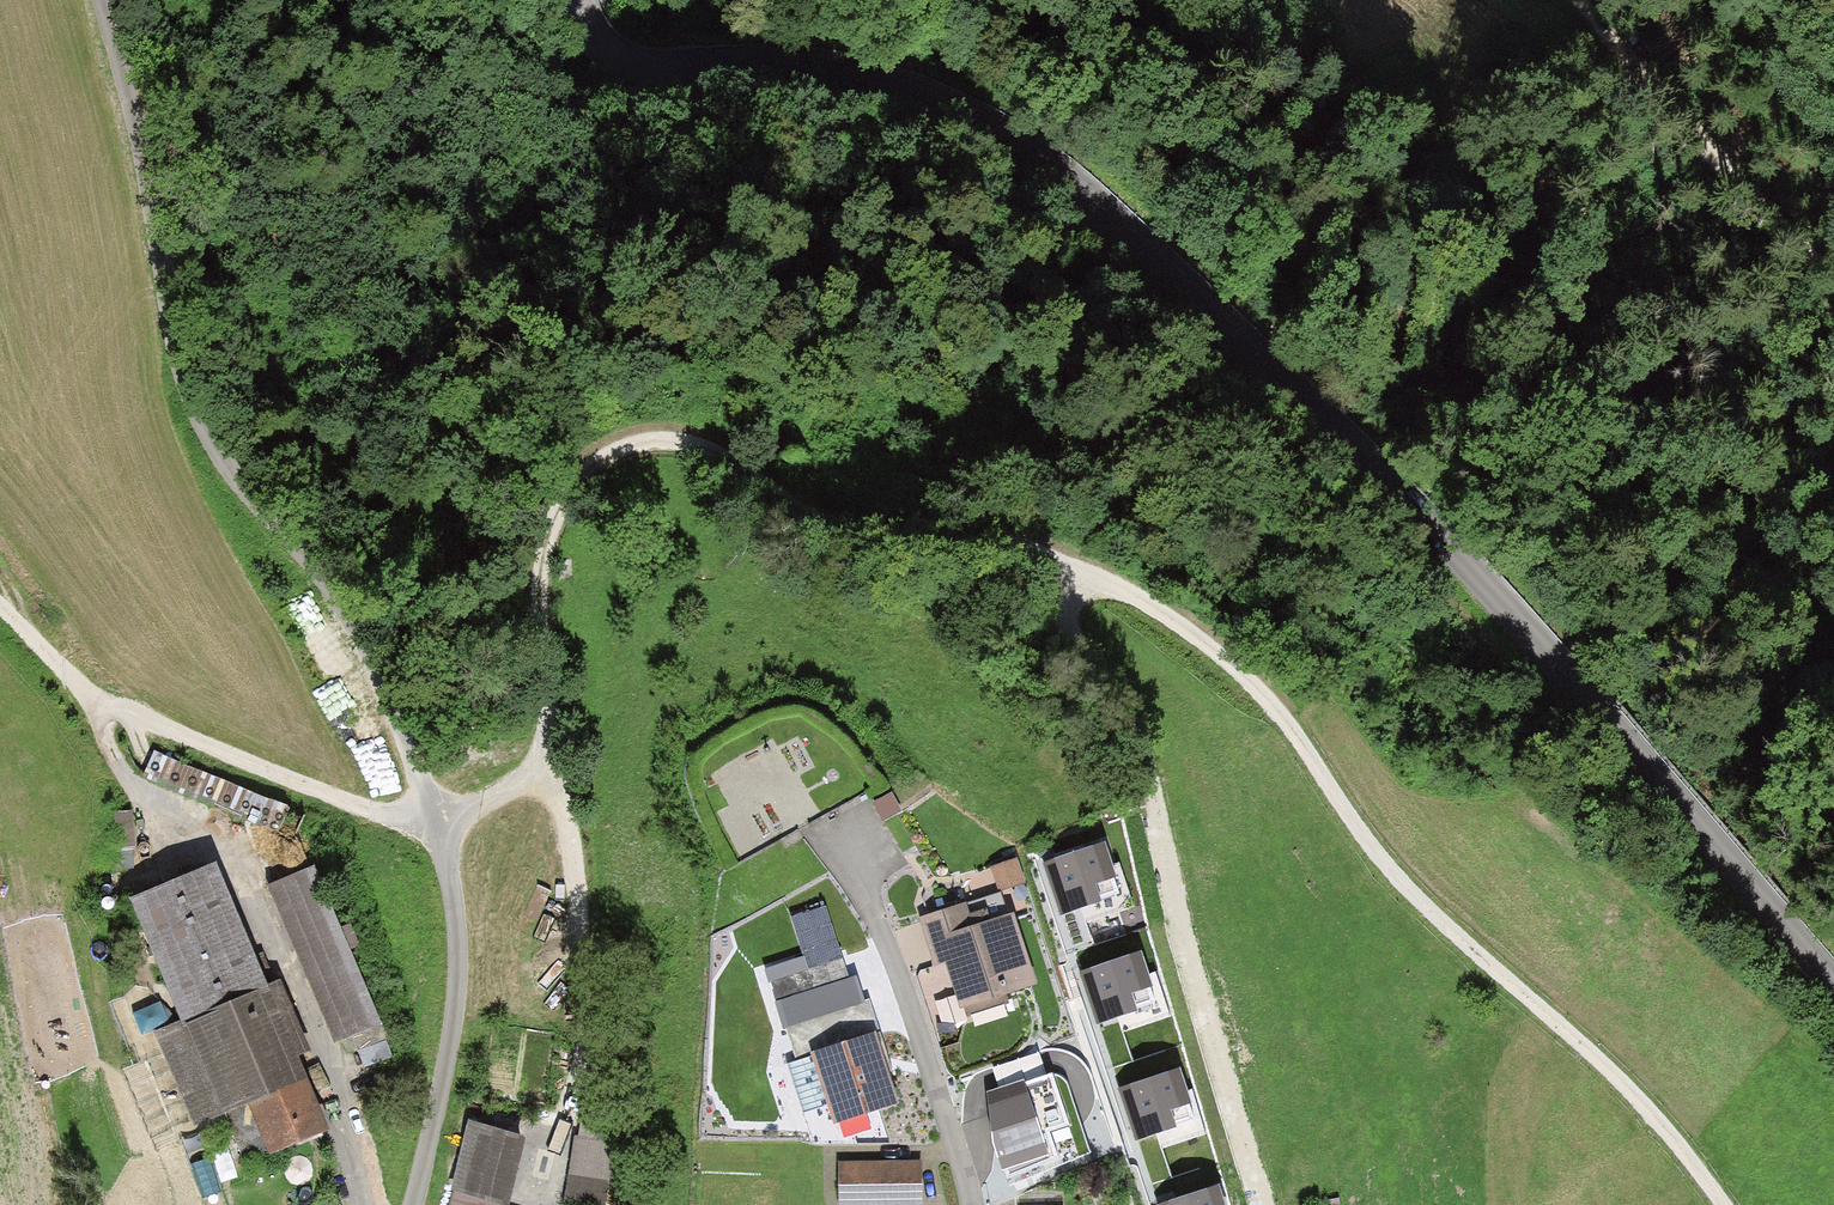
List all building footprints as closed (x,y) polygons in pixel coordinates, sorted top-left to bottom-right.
[(168,766),(162,785),(234,808),(240,789),(168,766)] [(886,793),(868,804),(879,824),(897,813),(886,793)] [(137,869),(135,818),(118,819),(120,869),(137,869)] [(1115,877),(1105,845),(1043,863),(1051,889),(1059,917),(1104,904),(1098,882),(1115,877)] [(1017,860),(993,868),(1001,892),(1025,884),(1017,860)] [(216,863),(128,900),(181,1027),(155,1038),(192,1127),(222,1115),(306,1081),(298,1057),(310,1052),(280,979),(267,984),(216,863)] [(315,870),(266,890),(329,1046),(378,1027),(315,870)] [(962,906),(919,920),(935,968),(944,965),(962,1019),(1004,1005),(1002,997),(1039,984),(1016,916),(989,925),(985,911),(966,917),(962,906)] [(762,981),(771,1006),(844,986),(822,910),(783,922),(796,971),(762,981)] [(1141,955),(1080,975),(1087,997),(1096,1024),(1136,1011),(1130,994),(1152,986),(1141,955)] [(867,1033),(804,1054),(829,1127),(892,1105),(867,1033)] [(1178,1068),(1118,1087),(1126,1114),(1135,1142),(1176,1129),(1170,1111),(1190,1104),(1178,1068)] [(575,1138),(566,1202),(587,1204),(606,1204),(614,1144),(604,1142),(614,1073),(590,1070),(580,1138),(575,1138)] [(993,1097),(1000,1146),(1015,1142),(1069,1125),(1057,1077),(993,1097)] [(306,1081),(222,1115),(242,1164),(326,1130),(306,1081)] [(466,1121),(450,1193),(455,1194),(490,1204),(509,1204),(528,1138),(466,1121)] [(834,1204),(918,1204),(917,1162),(833,1164),(834,1204)] [(1163,1204),(1223,1204),(1217,1187),(1174,1201),(1163,1204)] [(455,1194),(452,1204),(490,1204),(455,1194)]
